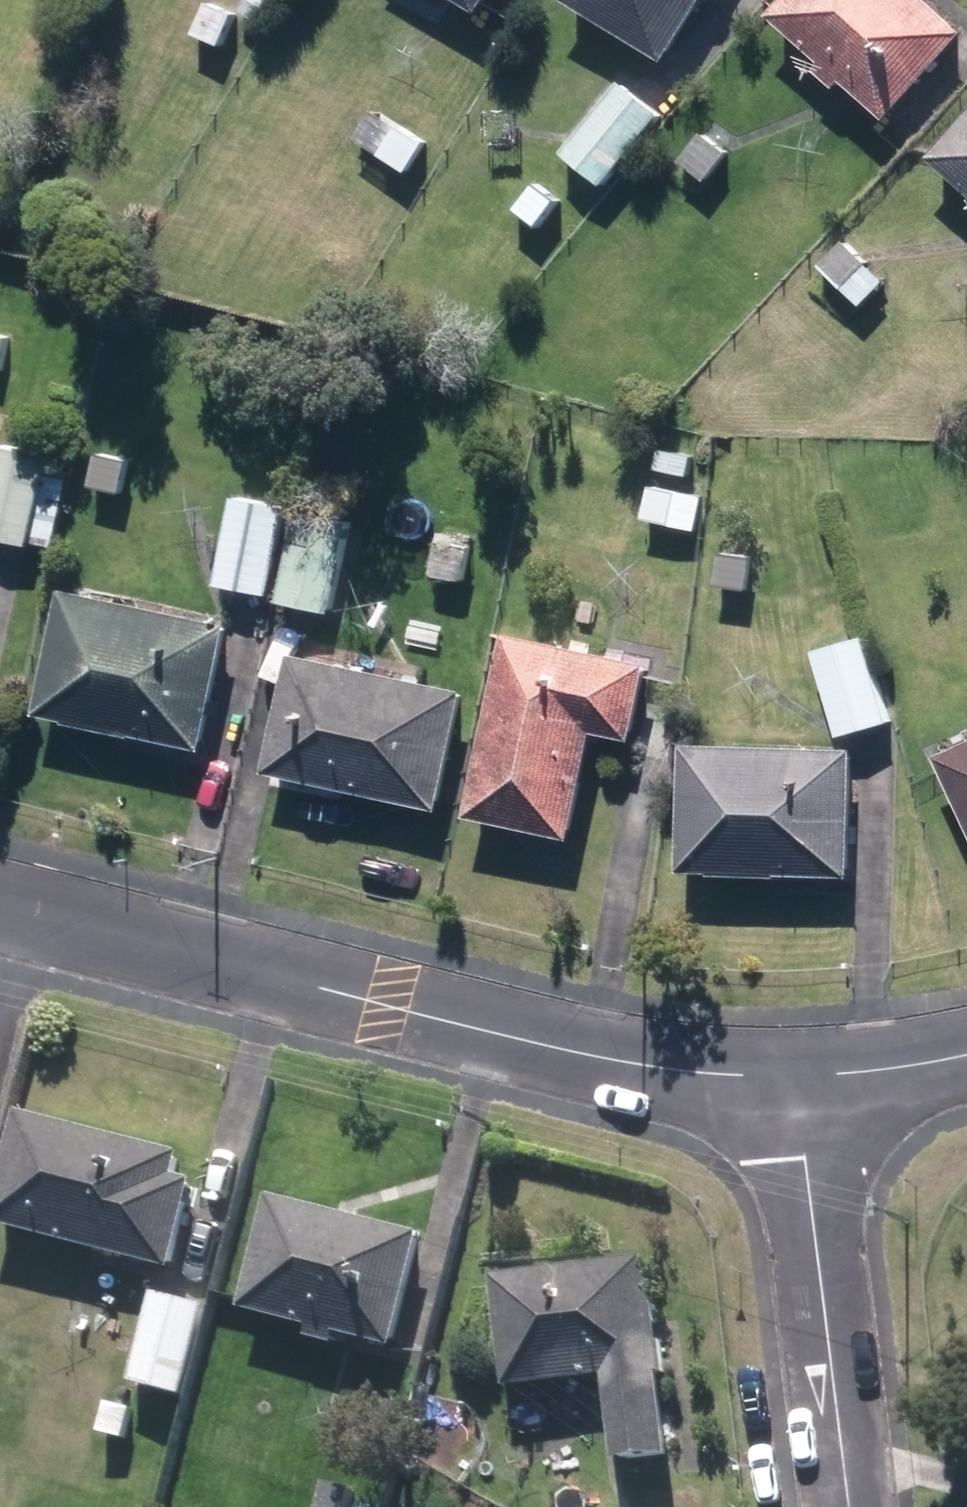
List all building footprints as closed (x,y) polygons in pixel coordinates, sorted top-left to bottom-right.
[(254,23),(269,0),(245,0),(238,10),(254,23)] [(477,14),(486,0),(454,0),(477,14)] [(665,61),(702,0),(538,0),(539,15),(572,12),(572,4),(665,61)] [(886,120),(964,35),(926,0),(785,0),(770,17),(825,66),(817,75),(834,91),(842,81),(886,120)] [(562,154),(601,187),(660,118),(619,83),(562,154)] [(930,158),(966,191),(966,118),(930,158)] [(382,149),(413,170),(430,145),(399,124),(382,149)] [(683,163),(705,182),(727,155),(705,136),(683,163)] [(514,212),(536,230),(558,201),(536,183),(514,212)] [(819,267),(843,290),(867,264),(843,243),(819,267)] [(28,547),(47,460),(0,450),(0,540),(28,547)] [(655,473),(688,477),(691,456),(658,451),(655,473)] [(98,489),(122,492),(128,460),(104,455),(98,489)] [(219,588),(268,597),(284,506),(291,507),(297,474),(267,469),(261,504),(235,499),(219,588)] [(642,520),(692,530),(697,502),(674,497),(675,491),(649,486),(642,520)] [(279,604),(330,616),(348,523),(297,513),(279,604)] [(696,585),(745,590),(749,556),(700,549),(696,585)] [(36,716),(203,750),(229,626),(62,592),(36,716)] [(466,818),(571,840),(595,733),(633,741),(649,665),(505,635),(466,818)] [(815,656),(838,738),(889,723),(865,641),(815,656)] [(264,774),(439,813),(466,693),(291,655),(264,774)] [(966,823),(966,731),(923,751),(942,790),(951,787),(966,823)] [(682,873),(852,878),(855,750),(684,746),(682,873)] [(171,1274),(193,1184),(176,1180),(182,1158),(18,1118),(0,1192),(0,1233),(171,1274)] [(336,1338),(393,1352),(421,1239),(270,1202),(242,1314),(311,1332),(308,1342),(333,1348),(336,1338)] [(604,1381),(613,1465),(669,1459),(648,1265),(495,1281),(506,1391),(604,1381)] [(131,1386),(184,1399),(205,1309),(153,1296),(131,1386)] [(98,1439),(159,1453),(168,1415),(109,1401),(98,1439)] [(266,1474),(257,1506),(346,1506),(348,1498),(266,1474)]
